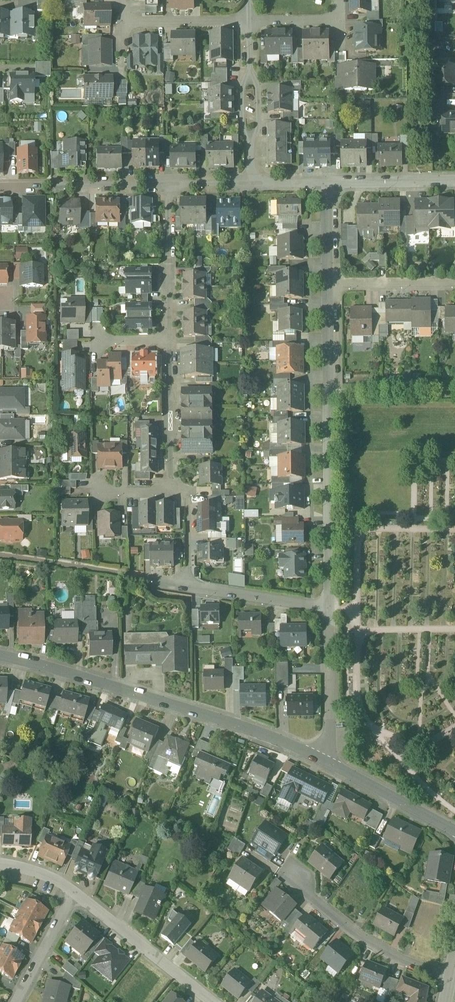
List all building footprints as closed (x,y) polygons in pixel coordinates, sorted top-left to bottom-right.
[(49,11),(49,0),(37,0),(37,11),(49,11)] [(158,8),(158,0),(145,0),(145,8),(157,8),(158,8)] [(170,10),(180,10),(180,8),(185,8),(185,9),(193,9),(193,0),(170,0),(170,10)] [(367,12),(367,1),(369,1),(369,0),(351,0),(351,12),(367,12)] [(96,25),(96,27),(109,27),(109,6),(85,7),(83,7),(83,26),(96,25)] [(10,37),(27,37),(27,33),(33,33),(32,24),(32,18),(28,18),(28,14),(28,13),(13,14),(13,15),(13,17),(9,17),(10,37)] [(10,37),(9,17),(5,17),(5,15),(5,14),(0,14),(0,38),(10,37)] [(356,51),(376,51),(376,38),(380,38),(380,29),(380,28),(367,28),(356,28),(356,38),(354,38),(355,44),(356,44),(356,51)] [(267,56),(279,55),(279,32),(266,33),(267,51),(267,56)] [(291,32),(279,32),(279,55),(291,55),(292,55),(292,46),(291,32)] [(304,60),(316,60),(316,32),(304,32),(304,50),(304,60)] [(329,32),(316,32),(316,60),(328,60),(329,60),(329,49),(329,32)] [(172,54),(173,54),(195,54),(194,34),(183,34),(183,36),(173,36),(173,34),(172,34),(172,45),(172,54)] [(212,61),(212,62),(213,62),(227,62),(232,62),(232,48),(231,48),(231,42),(232,42),(232,34),(212,34),(212,52),(214,52),(214,61),(212,61)] [(79,36),(70,36),(70,45),(80,45),(79,36)] [(87,53),(89,53),(89,43),(98,43),(98,36),(82,36),(82,47),(87,47),(87,53)] [(157,65),(158,65),(158,56),(157,37),(133,37),(134,57),(134,65),(157,65)] [(442,46),(439,38),(432,39),(435,49),(442,46)] [(89,67),(109,66),(109,43),(98,43),(89,43),(89,53),(89,58),(89,67)] [(164,45),(164,56),(164,62),(173,62),(173,54),(172,54),(172,45),(164,45)] [(35,78),(50,78),(50,63),(35,64),(35,78)] [(346,91),(367,91),(367,80),(374,79),(374,66),(346,66),(346,79),(346,91)] [(444,86),(454,86),(454,66),(435,66),(435,86),(444,86)] [(211,76),(212,84),(223,84),(227,84),(227,68),(215,68),(215,76),(211,76)] [(166,73),(165,82),(174,83),(175,74),(166,73)] [(10,76),(10,102),(22,102),(22,95),(33,95),(33,76),(10,76)] [(115,76),(115,94),(127,93),(127,76),(115,76)] [(84,100),(111,99),(111,79),(84,79),(84,100)] [(335,91),(346,91),(346,79),(338,79),(335,79),(335,82),(335,91)] [(431,86),(431,100),(444,100),(444,86),(435,86),(431,86)] [(268,89),(268,102),(292,101),(292,90),(292,89),(283,89),(268,89)] [(300,101),(300,90),(292,90),(292,101),(298,101),(300,101)] [(210,91),(210,103),(232,102),(232,91),(223,91),(210,91)] [(111,108),(111,99),(84,100),(84,108),(111,108)] [(444,114),(444,100),(431,100),(432,118),(442,118),(442,114),(444,114)] [(292,113),(292,101),(268,102),(268,113),(283,113),(292,113)] [(232,114),(232,102),(210,103),(210,115),(223,114),(232,114)] [(394,105),(391,117),(400,119),(403,107),(394,105)] [(359,122),(371,121),(371,109),(359,110),(359,122)] [(454,134),(454,114),(444,114),(442,114),(442,118),(442,127),(453,127),(454,129),(454,134)] [(268,126),(268,146),(287,146),(286,135),(291,135),(291,126),(268,126)] [(305,167),(317,167),(317,140),(305,140),(305,143),(305,155),(305,167)] [(330,143),(330,140),(317,140),(317,167),(330,167),(330,155),(330,143)] [(134,169),(147,169),(146,144),(140,144),(140,141),(134,141),(134,143),(134,155),(134,169)] [(153,144),(146,144),(147,169),(159,169),(159,154),(159,142),(159,141),(153,141),(153,144)] [(20,142),(21,150),(34,150),(34,142),(20,142)] [(66,168),(66,170),(76,170),(76,167),(84,167),(83,142),(65,142),(65,144),(65,154),(65,157),(58,157),(58,168),(66,168)] [(342,167),(354,167),(354,143),(342,143),(342,147),(342,167)] [(365,143),(354,143),(354,167),(366,167),(366,149),(366,143),(365,143)] [(56,144),(56,154),(58,154),(65,154),(65,144),(56,144)] [(208,169),(220,168),(220,145),(208,146),(208,153),(208,169)] [(232,145),(220,145),(220,168),(233,168),(233,152),(233,145),(232,145)] [(287,157),(287,146),(268,146),(268,166),(291,166),(291,157),(287,157)] [(381,167),(394,167),(394,160),(397,160),(397,162),(399,164),(402,164),(402,153),(402,146),(400,146),(378,146),(378,160),(381,160),(381,167)] [(178,169),(195,169),(195,147),(179,148),(172,148),(172,154),(172,165),(178,165),(178,169)] [(96,150),(96,170),(122,169),(122,155),(122,149),(121,149),(96,150)] [(18,150),(18,173),(35,173),(35,150),(34,150),(21,150),(18,150)] [(423,170),(433,170),(433,150),(423,150),(423,170)] [(43,199),(23,199),(23,216),(23,227),(43,227),(43,199)] [(0,200),(0,226),(10,226),(10,212),(10,201),(4,201),(4,200),(0,200)] [(228,228),(240,228),(240,218),(242,218),(242,209),(240,209),(240,200),(231,200),(231,202),(217,203),(218,218),(218,224),(219,224),(228,223),(228,228)] [(132,224),(151,224),(151,215),(154,212),(151,208),(151,206),(148,204),(151,201),(133,201),(133,210),(132,210),(132,224)] [(182,225),(194,225),(193,201),(181,201),(181,219),(182,225)] [(205,201),(193,201),(194,225),(205,225),(206,225),(206,219),(205,201)] [(453,201),(429,202),(429,225),(436,225),(436,228),(446,228),(446,226),(450,222),(453,222),(453,221),(453,205),(453,201)] [(59,226),(77,226),(77,213),(77,207),(79,207),(79,202),(59,202),(59,226)] [(96,224),(107,224),(107,202),(95,202),(95,215),(96,224)] [(119,202),(107,202),(107,224),(119,224),(119,215),(119,202)] [(278,202),(278,216),(278,217),(294,217),(301,217),(301,202),(293,202),(287,202),(278,202)] [(379,202),(379,205),(379,227),(400,227),(400,218),(400,202),(379,202)] [(429,228),(429,225),(429,202),(424,202),(424,205),(416,205),(416,214),(413,214),(413,218),(406,218),(407,234),(407,236),(414,236),(414,232),(429,232),(429,228)] [(379,235),(379,227),(379,205),(357,206),(357,227),(357,230),(363,230),(363,235),(365,238),(371,238),(374,235),(379,235)] [(77,230),(89,230),(89,215),(89,213),(77,213),(77,226),(77,230)] [(278,217),(279,225),(283,225),(294,225),(294,217),(278,217)] [(205,225),(194,225),(194,233),(205,233),(205,225)] [(358,252),(357,235),(357,230),(357,227),(348,227),(349,241),(348,252),(358,252)] [(297,239),(297,231),(285,231),(285,239),(297,239)] [(297,239),(285,239),(280,239),(279,239),(279,248),(279,258),(279,260),(302,259),(301,239),(297,239)] [(15,248),(15,260),(24,260),(24,248),(15,248)] [(269,258),(279,258),(279,248),(269,248),(269,258)] [(362,262),(366,266),(370,262),(372,262),(379,262),(379,255),(370,255),(362,262)] [(377,267),(372,262),(370,262),(366,266),(371,272),(377,267)] [(20,288),(42,287),(42,266),(20,267),(20,282),(20,288)] [(127,271),(127,282),(151,282),(151,274),(149,271),(141,271),(141,270),(136,270),(136,271),(127,271)] [(278,275),(278,287),(302,286),(302,274),(286,274),(278,274),(278,275)] [(182,285),(182,288),(205,287),(205,276),(205,275),(195,275),(184,275),(184,281),(184,285),(182,285)] [(151,291),(151,282),(127,282),(127,294),(137,294),(137,295),(141,295),(141,294),(149,294),(151,291)] [(302,299),(302,286),(278,287),(278,298),(278,299),(284,299),(302,299)] [(205,299),(205,287),(182,288),(182,291),(184,291),(184,294),(184,300),(195,300),(205,300),(205,299)] [(60,324),(84,324),(84,310),(84,299),(66,300),(66,308),(60,308),(60,324)] [(411,301),(411,303),(386,303),(386,315),(386,323),(387,323),(404,322),(412,322),(412,329),(431,328),(431,324),(430,312),(430,301),(411,301)] [(127,306),(127,318),(151,317),(151,309),(149,306),(141,306),(141,305),(137,305),(137,306),(127,306)] [(30,317),(44,317),(44,312),(41,312),(41,307),(30,307),(30,317)] [(438,308),(438,312),(430,312),(431,324),(438,324),(438,320),(446,320),(446,310),(446,308),(438,308)] [(364,338),(371,338),(371,320),(371,315),(371,310),(352,310),(352,338),(364,338)] [(379,310),(371,310),(371,315),(371,320),(379,320),(379,315),(379,310)] [(446,310),(446,320),(446,332),(453,332),(454,332),(454,310),(446,310)] [(296,334),(302,334),(302,311),(286,311),(279,311),(279,334),(284,334),(296,334)] [(182,322),(182,325),(205,325),(205,313),(205,312),(195,312),(185,312),(185,318),(185,322),(182,322)] [(379,315),(379,320),(371,320),(371,338),(379,338),(379,327),(387,327),(387,323),(386,323),(386,315),(379,315)] [(152,326),(151,317),(127,318),(127,329),(137,329),(137,330),(141,330),(141,329),(150,329),(152,326)] [(27,344),(44,344),(44,318),(27,319),(27,333),(27,344)] [(0,323),(0,334),(0,351),(14,351),(14,328),(8,328),(8,323),(0,323)] [(412,329),(412,332),(412,338),(431,337),(438,330),(438,324),(431,324),(431,328),(412,329)] [(205,337),(205,325),(182,325),(182,328),(185,328),(185,332),(185,338),(195,338),(205,338),(205,337)] [(388,327),(387,327),(379,327),(379,338),(388,338),(388,327)] [(66,332),(66,342),(77,342),(78,342),(78,332),(66,332)] [(273,334),(273,343),(284,343),(284,334),(279,334),(273,334)] [(284,334),(284,343),(290,343),(296,343),(296,334),(284,334)] [(62,355),(77,355),(77,342),(66,342),(62,342),(62,355)] [(183,350),(183,364),(211,363),(211,350),(211,349),(195,350),(183,350)] [(269,362),(278,362),(277,349),(273,349),(269,349),(269,362)] [(277,349),(278,362),(303,362),(303,349),(290,349),(277,349)] [(133,377),(141,377),(141,373),(148,373),(148,377),(155,377),(156,377),(156,368),(155,356),(147,356),(147,353),(141,353),(141,356),(133,356),(133,359),(133,370),(133,377)] [(62,355),(63,371),(84,371),(84,361),(77,361),(77,355),(62,355)] [(109,363),(109,380),(120,380),(121,380),(121,372),(120,359),(120,356),(109,356),(109,363)] [(303,375),(303,362),(278,362),(278,374),(278,375),(290,375),(303,375)] [(98,387),(109,387),(109,380),(109,363),(97,363),(97,379),(97,387),(98,387)] [(211,377),(211,363),(183,364),(183,378),(196,378),(211,377)] [(10,372),(14,378),(19,375),(15,369),(10,372)] [(20,371),(21,381),(32,380),(32,370),(20,371)] [(63,392),(74,392),(83,392),(84,392),(84,379),(82,379),(82,372),(84,372),(84,371),(63,371),(63,381),(61,384),(61,388),(63,390),(63,392)] [(155,383),(155,377),(148,377),(148,373),(141,373),(141,377),(141,383),(143,385),(153,384),(155,383)] [(279,388),(279,400),(303,400),(303,387),(288,387),(279,387),(279,388)] [(271,388),(271,400),(279,400),(279,388),(274,388),(271,388)] [(183,409),(183,422),(211,422),(211,421),(210,421),(210,413),(211,413),(211,400),(210,400),(210,391),(211,391),(211,390),(210,390),(183,390),(183,403),(182,405),(182,408),(183,409)] [(16,410),(23,410),(23,409),(22,391),(0,391),(0,410),(16,410)] [(279,412),(279,400),(271,400),(271,412),(274,412),(279,412)] [(303,412),(303,400),(279,400),(279,412),(279,413),(288,412),(303,412)] [(288,425),(288,419),(288,412),(279,413),(279,412),(274,412),(274,419),(274,425),(279,425),(288,425)] [(23,440),(23,422),(13,422),(0,422),(0,440),(23,440)] [(211,422),(183,422),(183,435),(182,436),(182,440),(184,441),(184,454),(210,454),(212,454),(212,453),(210,453),(210,444),(212,444),(211,431),(210,431),(210,422),(211,422)] [(269,425),(269,435),(279,435),(279,425),(274,425),(269,425)] [(279,425),(279,435),(303,435),(303,425),(288,425),(279,425)] [(143,439),(143,452),(157,452),(157,430),(150,430),(142,430),(143,439)] [(279,445),(279,435),(269,435),(270,445),(279,445)] [(304,446),(303,435),(279,435),(279,445),(279,446),(288,446),(304,446)] [(67,436),(67,450),(70,450),(70,459),(71,459),(85,459),(85,449),(84,449),(84,444),(85,444),(85,436),(67,436)] [(121,446),(109,447),(110,469),(122,469),(121,454),(121,446)] [(98,469),(110,469),(109,447),(98,447),(97,447),(98,455),(98,469)] [(0,453),(0,467),(23,466),(23,460),(28,460),(28,452),(23,452),(14,452),(14,451),(7,451),(7,452),(0,453)] [(157,473),(157,452),(143,452),(143,464),(143,473),(143,474),(150,474),(157,473)] [(280,459),(280,468),(304,468),(304,458),(288,458),(280,458),(280,459)] [(280,459),(270,459),(270,468),(272,468),(280,468),(280,459)] [(7,480),(7,481),(14,481),(14,480),(23,480),(29,480),(28,472),(23,472),(23,466),(0,467),(0,480),(7,480)] [(212,485),(221,485),(221,466),(201,466),(201,485),(212,485)] [(272,468),(272,478),(280,478),(280,468),(272,468)] [(304,479),(304,468),(280,468),(280,478),(280,479),(290,479),(304,479)] [(248,487),(246,495),(255,498),(257,490),(248,487)] [(304,510),(304,490),(294,491),(284,491),(276,491),(276,502),(276,510),(304,510)] [(14,510),(14,493),(10,493),(0,493),(0,511),(14,510)] [(226,497),(225,497),(212,497),(208,497),(208,505),(220,505),(220,506),(226,506),(226,503),(226,497)] [(244,497),(236,497),(236,504),(236,511),(244,511),(244,497)] [(62,527),(74,527),(74,503),(62,503),(62,527)] [(86,503),(74,503),(74,527),(86,527),(86,519),(86,503)] [(141,528),(157,528),(157,504),(140,504),(140,509),(140,518),(140,528),(141,528)] [(173,504),(157,504),(157,528),(173,528),(173,518),(173,510),(173,504)] [(208,533),(221,533),(220,518),(220,506),(220,505),(208,505),(199,505),(199,520),(198,520),(198,533),(208,533)] [(98,537),(118,537),(118,515),(98,515),(98,537)] [(221,533),(226,533),(230,533),(229,518),(220,518),(221,533)] [(276,527),(283,527),(283,526),(284,526),(283,518),(275,518),(276,527)] [(255,530),(257,521),(248,519),(246,527),(255,530)] [(11,542),(13,540),(21,540),(21,522),(17,522),(0,523),(0,541),(4,541),(6,543),(11,542)] [(283,544),(303,544),(303,526),(298,526),(284,526),(283,526),(283,527),(283,544)] [(86,527),(74,527),(74,535),(86,535),(86,533),(86,527)] [(222,549),(226,549),(226,539),(208,539),(208,548),(222,548),(222,549)] [(226,539),(226,549),(236,548),(236,539),(226,539)] [(150,567),(162,567),(162,545),(158,545),(150,545),(150,548),(150,561),(150,567)] [(166,545),(162,545),(162,567),(174,567),(174,561),(174,548),(174,545),(166,545)] [(208,548),(203,548),(203,551),(198,551),(199,563),(217,563),(217,560),(222,560),(222,549),(222,548),(208,548)] [(37,550),(36,557),(45,559),(46,552),(37,550)] [(80,553),(82,560),(90,559),(89,551),(80,553)] [(286,567),(286,578),(305,578),(304,557),(300,557),(286,557),(282,557),(281,559),(281,566),(282,567),(286,567)] [(229,585),(245,588),(245,577),(229,574),(229,585)] [(201,607),(201,625),(219,624),(219,607),(201,607)] [(94,608),(82,608),(82,623),(94,622),(95,622),(95,608),(94,608)] [(61,612),(61,622),(75,621),(75,612),(61,612)] [(252,635),(261,635),(261,615),(239,615),(240,632),(252,631),(252,635)] [(21,644),(30,644),(30,643),(43,643),(43,641),(42,625),(42,617),(29,617),(29,618),(22,618),(22,635),(21,635),(21,644)] [(54,622),(54,644),(62,644),(62,642),(75,642),(75,644),(76,644),(76,623),(76,622),(75,622),(75,621),(61,622),(54,622)] [(82,635),(88,635),(88,634),(95,634),(94,622),(82,623),(82,635)] [(281,647),(306,646),(306,633),(306,627),(281,627),(281,647)] [(111,634),(95,634),(88,634),(88,635),(89,655),(103,654),(103,657),(111,656),(111,634)] [(165,635),(160,636),(160,647),(176,646),(176,642),(172,642),(165,635)] [(124,636),(124,664),(138,664),(138,652),(132,653),(132,636),(124,636)] [(164,663),(165,670),(187,669),(186,642),(176,642),(176,646),(160,647),(160,636),(132,636),(132,653),(138,652),(138,664),(164,663)] [(220,652),(222,658),(232,655),(229,648),(220,652)] [(225,674),(233,674),(233,664),(233,660),(225,660),(225,674)] [(275,664),(276,675),(288,675),(288,663),(275,664)] [(233,674),(233,680),(238,680),(242,680),(242,664),(233,664),(233,674)] [(205,690),(223,690),(223,673),(205,673),(205,690)] [(288,687),(288,675),(276,675),(276,687),(288,687)] [(20,703),(32,706),(37,686),(24,682),(21,693),(17,706),(19,707),(20,703)] [(51,690),(37,686),(32,706),(44,710),(43,714),(44,714),(45,710),(49,696),(51,690)] [(265,707),(265,705),(265,692),(265,688),(241,688),(241,705),(256,705),(256,707),(265,707)] [(14,691),(14,693),(11,705),(17,706),(21,693),(14,691)] [(9,717),(11,705),(14,693),(6,692),(6,703),(5,703),(5,706),(3,716),(9,717)] [(58,714),(70,717),(76,697),(63,693),(61,700),(57,713),(56,717),(57,717),(58,714)] [(45,710),(51,712),(55,698),(49,696),(45,710)] [(90,701),(76,697),(70,717),(83,721),(82,724),(83,724),(84,721),(88,707),(90,701)] [(284,703),(284,716),(313,716),(313,697),(288,697),(288,703),(284,703)] [(61,700),(55,698),(51,712),(57,713),(61,700)] [(105,726),(111,728),(119,732),(120,729),(126,716),(103,706),(99,714),(96,722),(97,722),(99,723),(105,726)] [(84,721),(89,722),(94,711),(95,709),(88,707),(84,721)] [(93,731),(97,722),(96,722),(99,714),(94,711),(89,722),(87,728),(93,731)] [(57,713),(51,712),(47,725),(53,727),(56,717),(57,713)] [(148,753),(149,753),(150,751),(153,743),(159,730),(136,721),(128,741),(127,744),(128,743),(134,745),(133,747),(142,751),(143,749),(148,752),(148,753)] [(91,733),(87,743),(100,749),(107,733),(103,731),(105,726),(99,723),(95,733),(93,734),(91,733)] [(116,739),(119,732),(111,728),(108,736),(116,739)] [(119,746),(122,739),(126,731),(120,729),(119,732),(116,739),(114,743),(119,746)] [(159,758),(160,758),(158,762),(154,772),(167,778),(169,773),(170,770),(167,769),(170,763),(180,767),(189,746),(176,741),(176,742),(168,738),(165,745),(163,750),(159,758)] [(128,741),(122,739),(118,749),(124,752),(127,744),(128,741)] [(192,757),(198,760),(200,754),(207,756),(211,746),(199,741),(192,757)] [(153,743),(150,751),(155,753),(158,747),(158,746),(153,743)] [(159,758),(163,750),(158,747),(155,753),(152,759),(158,762),(160,758),(159,758)] [(152,759),(155,753),(150,751),(149,753),(148,753),(145,761),(151,764),(152,759)] [(196,780),(209,786),(212,780),(219,783),(223,774),(226,776),(228,771),(227,771),(230,764),(218,759),(217,761),(207,756),(200,754),(198,760),(195,767),(201,770),(196,780)] [(249,774),(256,777),(267,782),(274,766),(267,763),(268,760),(258,755),(249,774)] [(154,772),(158,762),(152,759),(151,764),(148,769),(154,772)] [(294,766),(286,762),(281,772),(290,776),(293,769),(294,766)] [(182,768),(180,767),(170,763),(167,769),(170,770),(169,773),(179,776),(182,768)] [(285,786),(280,797),(293,803),(297,794),(298,794),(298,793),(300,788),(306,791),(304,795),(322,804),(323,804),(324,801),(331,787),(293,769),(290,776),(285,786)] [(7,783),(10,778),(1,773),(0,776),(0,779),(7,783)] [(266,784),(267,782),(256,777),(253,783),(264,788),(266,784)] [(212,780),(209,786),(209,787),(219,791),(222,784),(219,783),(212,780)] [(260,796),(268,799),(273,788),(266,784),(264,788),(260,796)] [(337,791),(331,787),(324,801),(331,804),(337,791)] [(363,819),(364,820),(370,809),(371,806),(343,791),(332,812),(342,817),(345,810),(351,813),(363,819)] [(98,805),(104,807),(108,798),(102,796),(98,805)] [(265,800),(258,797),(255,805),(262,808),(265,800)] [(292,806),(293,803),(280,797),(279,800),(292,806)] [(292,806),(279,800),(275,807),(288,814),(292,806)] [(322,804),(313,823),(318,825),(320,826),(326,814),(331,804),(324,801),(323,804),(322,804)] [(366,826),(376,831),(383,816),(370,809),(364,820),(363,819),(363,820),(368,822),(366,826)] [(345,810),(342,817),(347,820),(351,813),(345,810)] [(1,846),(13,846),(13,845),(29,846),(29,820),(16,819),(16,829),(3,829),(2,829),(2,838),(1,846)] [(3,819),(3,822),(3,829),(16,829),(16,819),(3,819)] [(401,849),(411,854),(421,833),(393,820),(385,837),(402,846),(401,849)] [(308,837),(318,825),(313,823),(310,821),(303,833),(308,837)] [(274,858),(287,838),(266,823),(252,844),(258,847),(274,857),(274,858)] [(37,843),(43,845),(46,837),(47,837),(49,831),(43,829),(37,843)] [(368,846),(375,850),(381,838),(374,835),(368,846)] [(38,857),(49,862),(58,842),(47,837),(46,837),(43,845),(38,857)] [(399,853),(401,849),(402,846),(385,837),(382,844),(399,853)] [(228,851),(239,858),(245,846),(234,839),(228,851)] [(79,840),(77,843),(71,857),(70,860),(77,863),(81,852),(82,852),(85,845),(86,843),(79,840)] [(66,855),(71,857),(77,843),(71,841),(69,846),(69,847),(66,855)] [(69,846),(58,842),(49,862),(61,867),(66,855),(69,847),(69,846)] [(92,848),(85,845),(82,852),(89,856),(92,848)] [(95,845),(94,849),(104,853),(106,850),(95,845)] [(270,862),(274,857),(258,847),(255,852),(270,862)] [(92,881),(94,879),(105,854),(104,853),(94,849),(92,848),(89,856),(82,852),(81,852),(77,863),(74,868),(74,869),(75,871),(76,871),(82,874),(87,876),(87,878),(89,880),(92,881)] [(317,870),(329,880),(343,863),(335,857),(335,858),(322,848),(311,861),(319,868),(317,870)] [(135,872),(136,872),(138,873),(142,865),(145,867),(149,859),(141,856),(135,871),(135,872)] [(441,882),(448,883),(452,860),(431,856),(427,880),(441,882)] [(230,879),(249,892),(262,873),(243,860),(230,879)] [(125,894),(126,895),(130,884),(131,884),(136,872),(135,872),(135,873),(128,870),(129,869),(114,863),(110,874),(112,875),(108,884),(119,889),(118,891),(125,894)] [(269,886),(275,891),(282,883),(276,878),(269,886)] [(249,892),(230,879),(226,885),(245,898),(249,892)] [(139,882),(137,887),(133,896),(140,900),(141,900),(145,890),(146,890),(148,886),(139,882)] [(439,897),(445,898),(448,883),(441,882),(439,895),(439,897)] [(131,901),(133,896),(137,887),(131,884),(130,884),(126,895),(125,894),(124,898),(131,901)] [(153,893),(163,898),(167,889),(156,885),(153,893)] [(135,911),(154,919),(159,907),(161,908),(163,903),(161,903),(163,898),(153,893),(146,890),(145,890),(141,900),(140,900),(135,911)] [(264,905),(283,921),(293,908),(295,907),(275,891),(264,905)] [(421,901),(429,903),(430,896),(439,897),(439,895),(423,892),(421,901)] [(28,902),(35,906),(38,901),(28,895),(25,900),(28,902)] [(408,908),(415,911),(419,901),(413,896),(408,908)] [(429,903),(444,907),(445,898),(439,897),(430,896),(429,903)] [(23,905),(20,911),(41,923),(47,912),(35,906),(28,902),(26,907),(23,905)] [(283,921),(289,926),(299,914),(293,908),(283,921)] [(401,924),(409,928),(415,911),(408,908),(402,920),(403,921),(401,924)] [(385,932),(394,937),(401,924),(403,921),(402,920),(395,916),(383,909),(374,925),(386,931),(385,932)] [(41,923),(20,911),(14,922),(35,933),(36,933),(41,923)] [(161,937),(170,944),(172,941),(176,944),(185,933),(191,925),(179,915),(178,916),(172,911),(168,921),(172,924),(161,937)] [(304,918),(299,914),(289,926),(287,929),(292,933),(295,929),(304,918)] [(304,918),(295,929),(308,940),(305,944),(312,950),(327,933),(306,916),(304,918)] [(11,927),(14,922),(8,919),(5,925),(11,927)] [(30,944),(35,933),(14,922),(11,927),(11,928),(14,930),(11,934),(19,938),(30,944)] [(65,942),(82,956),(91,946),(99,936),(81,922),(65,942)] [(292,933),(305,944),(308,940),(295,929),(292,933)] [(8,933),(5,939),(16,945),(19,938),(11,934),(8,933)] [(181,948),(183,950),(190,941),(192,938),(185,933),(176,944),(181,948)] [(99,936),(91,946),(95,950),(104,940),(99,936)] [(12,952),(16,945),(5,939),(1,946),(4,948),(12,952)] [(98,957),(99,958),(108,947),(109,947),(110,945),(104,940),(95,950),(93,953),(98,957)] [(195,945),(190,941),(183,950),(181,953),(180,953),(186,958),(187,958),(188,957),(196,946),(195,944),(195,945)] [(338,974),(354,955),(353,955),(352,955),(344,949),(345,948),(337,941),(329,950),(321,960),(322,960),(329,966),(338,974)] [(110,945),(109,947),(127,962),(111,982),(101,974),(105,969),(96,962),(99,958),(98,957),(89,967),(111,984),(130,961),(110,945)] [(93,953),(95,950),(91,946),(82,956),(87,961),(93,953)] [(199,967),(205,973),(217,957),(206,948),(203,951),(196,946),(188,957),(200,966),(199,967)] [(309,964),(315,968),(322,960),(321,960),(329,950),(324,946),(309,964)] [(109,947),(108,947),(99,958),(96,962),(105,969),(101,974),(111,982),(127,962),(109,947)] [(17,969),(21,962),(20,962),(23,957),(12,952),(4,948),(2,952),(0,951),(0,959),(17,969)] [(187,958),(199,967),(200,966),(188,957),(187,958)] [(17,969),(0,959),(0,974),(11,979),(13,975),(14,975),(17,969)] [(360,981),(380,989),(387,971),(367,962),(360,981)] [(61,969),(66,974),(72,979),(78,972),(66,963),(61,969)] [(334,979),(338,974),(329,966),(324,971),(334,979)] [(222,986),(238,999),(246,989),(249,986),(248,985),(241,979),(242,977),(234,971),(222,986)] [(81,985),(72,979),(66,974),(62,986),(69,987),(69,988),(80,990),(81,985)] [(383,990),(389,992),(392,980),(386,978),(383,990)] [(246,989),(252,994),(260,984),(254,979),(248,985),(249,986),(246,989)] [(426,996),(424,995),(427,989),(420,986),(420,988),(409,983),(410,982),(403,979),(397,992),(412,998),(411,1001),(425,1001),(426,996)] [(398,982),(392,980),(389,992),(395,993),(398,982)] [(58,1001),(59,1000),(65,1001),(69,988),(69,987),(62,986),(48,982),(43,1001),(60,1001),(58,1001)] [(261,983),(260,984),(252,994),(251,995),(257,1000),(260,996),(263,993),(266,987),(261,983)] [(389,992),(383,990),(380,989),(376,1001),(386,1001),(389,992)] [(273,1000),(276,1001),(278,1001),(282,998),(276,994),(273,1000)]
